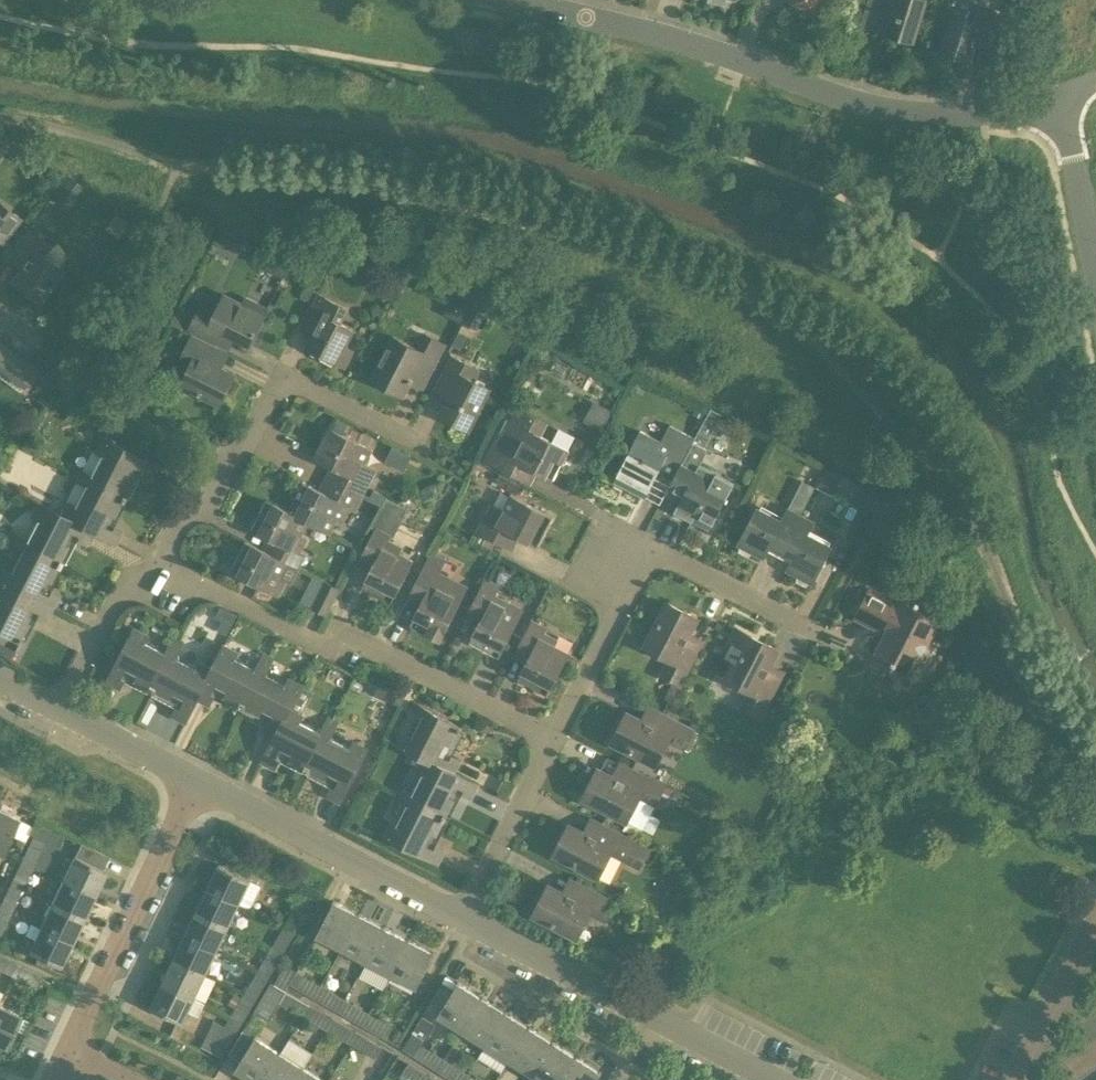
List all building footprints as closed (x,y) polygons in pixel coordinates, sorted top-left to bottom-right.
[(824,13),(829,0),(790,0),(824,13)] [(927,0),(884,0),(896,4),(886,33),(913,42),(927,0)] [(999,13),(973,6),(969,19),(953,14),(942,50),(970,59),(975,43),(989,47),(999,13)] [(65,208),(82,185),(66,173),(49,196),(65,208)] [(2,244),(20,219),(0,204),(0,243),(2,244)] [(209,250),(234,262),(245,238),(220,226),(209,250)] [(50,246),(28,230),(11,253),(24,263),(11,282),(38,302),(62,270),(43,256),(50,246)] [(189,329),(217,343),(222,332),(249,346),(267,309),(243,297),(242,301),(225,292),(223,295),(214,313),(200,307),(189,329)] [(356,330),(354,329),(340,322),(347,309),(318,294),(303,325),(314,331),(306,346),(309,348),(309,352),(312,355),(317,356),(321,354),(344,365),(352,348),(348,346),(356,330)] [(464,319),(479,327),(485,315),(486,313),(471,306),(471,307),(470,307),(464,319)] [(403,396),(410,382),(419,364),(431,371),(445,344),(425,334),(418,348),(393,336),(371,380),(403,396)] [(190,365),(180,384),(220,404),(235,375),(213,364),(220,351),(192,337),(180,360),(190,365)] [(25,385),(37,369),(0,343),(0,368),(25,385)] [(475,381),(480,371),(452,357),(442,377),(455,383),(449,395),(440,414),(470,430),(490,389),(475,381)] [(52,389),(63,378),(51,366),(40,378),(52,389)] [(580,417),(599,427),(609,408),(590,398),(580,417)] [(517,410),(496,450),(493,448),(486,461),(520,479),(527,467),(554,481),(569,451),(531,431),(537,420),(517,410)] [(658,473),(673,480),(689,448),(694,437),(669,425),(661,441),(640,431),(614,481),(645,497),(658,473)] [(330,428),(315,458),(341,471),(335,483),(362,496),(367,487),(369,484),(375,470),(370,467),(364,464),(372,449),(330,428)] [(709,445),(694,437),(689,448),(673,480),(664,496),(680,504),(675,513),(710,531),(731,490),(734,484),(717,475),(699,465),(704,455),(709,445)] [(89,476),(87,480),(122,499),(136,473),(138,474),(145,461),(103,439),(96,452),(101,454),(89,476)] [(389,459),(407,465),(410,453),(392,448),(389,459)] [(75,469),(73,473),(82,478),(84,473),(75,469)] [(818,484),(835,492),(841,479),(825,471),(818,484)] [(71,477),(80,482),(82,478),(73,473),(71,477)] [(505,489),(516,494),(517,493),(520,486),(498,475),(495,481),(506,487),(505,489)] [(63,514),(62,516),(83,527),(91,532),(105,540),(112,527),(109,525),(122,499),(87,480),(85,485),(74,507),(68,504),(63,514)] [(302,482),(288,510),(308,521),(329,532),(336,518),(343,521),(350,507),(355,510),(362,496),(335,483),(329,496),(302,482)] [(807,503),(814,491),(802,485),(795,497),(807,503)] [(857,485),(848,499),(868,511),(877,497),(857,485)] [(379,493),(369,519),(398,530),(408,505),(379,493)] [(497,508),(490,521),(485,518),(478,532),(503,545),(509,533),(537,547),(552,518),(510,496),(503,510),(497,508)] [(267,500),(252,529),(279,543),(273,555),(298,567),(305,554),(300,551),(307,538),(301,535),(308,521),(288,510),(267,500)] [(25,542),(23,546),(58,564),(72,538),(76,541),(83,527),(62,516),(63,514),(38,501),(30,516),(32,517),(37,520),(25,542)] [(781,553),(800,516),(788,509),(782,521),(757,509),(738,545),(740,547),(739,553),(747,557),(751,553),(763,559),(769,547),(781,553)] [(813,522),(800,516),(781,553),(793,560),(787,571),(798,577),(797,583),(805,587),(809,582),(812,584),(832,547),(807,534),(813,522)] [(401,547),(387,540),(389,535),(377,528),(363,554),(376,560),(362,587),(391,602),(413,560),(398,553),(401,547)] [(11,535),(9,538),(18,543),(20,539),(11,535)] [(7,543),(16,548),(18,543),(9,538),(7,543)] [(246,541),(231,571),(278,595),(286,580),(292,569),(296,571),(298,567),(273,555),(246,541)] [(0,578),(0,583),(42,605),(48,592),(45,590),(58,564),(23,546),(21,550),(9,572),(4,570),(0,578)] [(412,590),(425,597),(411,625),(441,640),(468,587),(440,573),(446,561),(431,552),(412,590)] [(470,613),(482,619),(470,644),(498,659),(520,617),(506,609),(509,603),(495,595),(499,587),(487,581),(470,613)] [(17,642),(31,615),(35,617),(42,605),(0,583),(0,633),(17,642)] [(326,583),(313,608),(326,614),(338,589),(326,583)] [(892,626),(875,660),(909,678),(939,622),(904,603),(902,607),(871,591),(858,614),(880,626),(883,621),(892,626)] [(681,686),(699,652),(686,645),(692,633),(700,618),(685,611),(684,613),(672,606),(673,604),(669,602),(646,647),(670,659),(662,675),(673,681),(665,698),(672,702),(680,685),(681,686)] [(228,633),(238,613),(220,605),(211,625),(228,633)] [(556,641),(543,634),(546,629),(533,622),(520,647),(532,654),(518,681),(547,696),(569,654),(553,646),(556,641)] [(735,660),(725,679),(751,692),(743,708),(761,717),(785,672),(771,665),(778,650),(764,643),(763,645),(751,639),(752,637),(737,628),(723,654),(735,660)] [(135,631),(115,669),(127,675),(153,689),(170,656),(166,654),(145,642),(147,637),(135,631)] [(174,639),(169,648),(173,651),(178,641),(177,641),(174,639)] [(178,641),(173,651),(178,653),(183,644),(181,643),(178,641)] [(212,670),(204,686),(217,692),(243,706),(261,672),(257,670),(235,658),(237,654),(224,647),(212,670)] [(264,655),(259,664),(264,667),(268,658),(264,655)] [(170,656),(153,689),(180,703),(192,709),(197,699),(204,686),(212,670),(200,664),(197,670),(175,658),(170,656)] [(268,658),(264,667),(268,669),(273,660),(270,659),(268,658)] [(374,667),(364,689),(382,698),(392,676),(374,667)] [(261,672),(243,706),(269,720),(281,726),(290,710),(302,687),(290,680),(287,686),(265,674),(261,672)] [(411,707),(420,711),(422,707),(413,702),(411,706),(411,707)] [(628,713),(612,743),(658,766),(670,742),(685,750),(695,731),(649,707),(642,720),(628,713)] [(274,740),(269,749),(282,756),(309,769),(326,736),(321,733),(299,722),(302,717),(290,710),(281,726),(274,740)] [(409,733),(402,746),(425,758),(454,773),(460,760),(446,753),(460,727),(427,710),(425,714),(414,736),(409,733)] [(329,719),(324,728),(329,731),(334,721),(331,719),(329,719)] [(329,731),(333,732),(338,723),(337,722),(334,721),(329,731)] [(326,736),(309,769),(334,783),(347,790),(368,751),(355,744),(352,749),(330,738),(326,736)] [(269,749),(262,762),(275,769),(282,756),(269,749)] [(413,795),(410,800),(444,818),(457,792),(464,778),(454,773),(425,758),(419,771),(424,773),(413,795)] [(599,769),(584,799),(629,822),(641,798),(657,806),(667,787),(621,763),(614,776),(599,769)] [(398,790),(396,793),(405,798),(407,792),(399,788),(398,790)] [(394,797),(403,801),(405,798),(396,793),(395,796),(394,797)] [(392,824),(385,837),(423,857),(430,844),(444,818),(410,800),(408,804),(397,826),(392,824)] [(0,811),(0,855),(2,856),(19,820),(0,811)] [(650,849),(638,843),(592,819),(585,833),(570,825),(555,855),(600,878),(613,854),(640,868),(650,849)] [(21,860),(34,866),(45,841),(33,835),(21,860)] [(75,856),(63,880),(95,895),(106,871),(75,856)] [(34,866),(21,860),(10,883),(22,889),(34,866)] [(220,864),(208,888),(241,903),(253,909),(265,886),(252,880),(220,864)] [(626,908),(617,904),(571,879),(564,893),(549,885),(534,915),(576,937),(589,913),(607,923),(608,921),(617,925),(626,908)] [(63,880),(52,904),(83,919),(95,895),(63,880)] [(10,883),(0,904),(0,908),(11,913),(22,889),(10,883)] [(241,903),(208,888),(197,912),(229,927),(241,903)] [(284,927),(295,933),(310,908),(299,901),(284,927)] [(342,949),(359,915),(334,902),(317,936),(342,949)] [(52,904),(40,928),(72,943),(83,919),(52,904)] [(0,908),(0,936),(11,913),(0,908)] [(229,927),(197,912),(186,936),(218,951),(229,927)] [(385,928),(359,915),(342,949),(367,962),(385,928)] [(295,933),(284,927),(269,951),(280,958),(295,933)] [(72,943),(40,928),(29,952),(60,967),(72,943)] [(385,928),(367,962),(392,975),(410,941),(385,928)] [(186,936),(174,960),(207,975),(218,951),(186,936)] [(410,941),(392,975),(417,988),(435,954),(410,941)] [(269,951),(254,976),(265,983),(280,958),(269,951)] [(0,955),(0,969),(12,975),(17,963),(0,955)] [(174,960),(163,984),(195,999),(207,975),(174,960)] [(17,963),(12,975),(37,986),(42,975),(17,963)] [(285,965),(276,981),(288,988),(290,984),(297,972),(285,965)] [(254,976),(240,1001),(251,1007),(265,983),(254,976)] [(305,976),(298,989),(305,993),(314,998),(321,986),(312,980),(305,976)] [(288,988),(276,981),(274,984),(271,982),(254,1012),(269,1021),(280,1003),(295,1011),(302,999),(287,990),(288,988)] [(459,982),(454,989),(443,982),(427,1008),(462,1030),(483,997),(459,982)] [(195,999),(163,984),(152,1007),(154,1009),(153,1012),(167,1020),(169,1016),(184,1023),(189,1011),(199,1016),(205,1003),(195,999)] [(328,989),(321,1002),(332,1008),(338,1011),(345,999),(339,995),(328,989)] [(506,1012),(483,997),(462,1030),(485,1045),(506,1012)] [(240,1001),(225,1025),(236,1031),(251,1007),(240,1001)] [(311,1004),(304,1016),(321,1026),(328,1014),(311,1004)] [(353,1004),(346,1016),(358,1023),(363,1026),(370,1013),(365,1011),(353,1004)] [(0,1005),(0,1045),(7,1048),(22,1016),(0,1005)] [(530,1027),(506,1012),(485,1045),(509,1060),(530,1027)] [(334,1017),(327,1029),(343,1039),(350,1026),(334,1017)] [(378,1018),(371,1030),(386,1039),(393,1026),(378,1018)] [(236,1031),(225,1025),(217,1021),(202,1045),(221,1056),(236,1031)] [(530,1027),(509,1060),(533,1076),(554,1042),(530,1027)] [(355,1029),(348,1041),(377,1058),(384,1046),(355,1029)] [(256,1038),(243,1030),(229,1053),(242,1061),(235,1071),(250,1079),(263,1079),(280,1053),(256,1038)] [(428,1065),(436,1053),(421,1043),(423,1040),(413,1033),(403,1049),(428,1065)] [(280,1053),(263,1079),(296,1079),(304,1068),(313,1054),(290,1039),(281,1053),(280,1053)] [(554,1042),(533,1076),(540,1079),(564,1079),(578,1057),(554,1042)] [(436,1053),(428,1065),(452,1079),(453,1079),(461,1068),(436,1053)] [(424,1072),(409,1062),(399,1055),(388,1073),(398,1079),(402,1074),(412,1079),(419,1079),(424,1072)] [(578,1057),(564,1079),(597,1079),(602,1072),(578,1057)] [(304,1068),(296,1079),(323,1079),(304,1068)] [(453,1079),(480,1079),(461,1068),(453,1079)] [(424,1072),(419,1079),(437,1079),(424,1072)]
